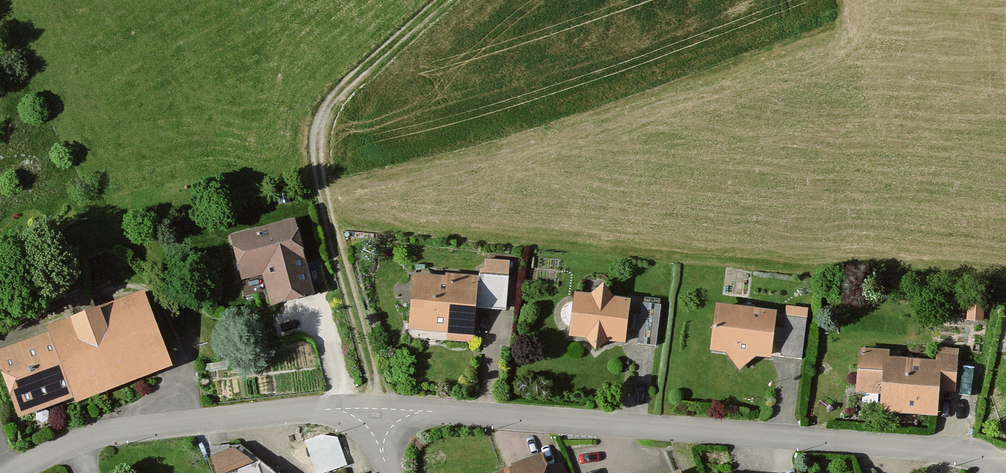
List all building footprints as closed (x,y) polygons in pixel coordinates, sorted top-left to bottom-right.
[(312,265),(303,226),(237,241),(248,286),(269,280),(277,311),(317,301),(309,266),(312,265)] [(511,314),(513,265),(486,263),(486,273),(481,273),(481,280),(447,279),(447,282),(418,280),(415,336),(448,338),(448,346),(481,347),(483,313),(511,314)] [(631,349),(637,305),(616,302),(608,291),(595,299),(578,296),(572,340),(594,344),(601,354),(611,346),(631,349)] [(181,373),(152,295),(53,332),(56,340),(2,359),(28,427),(83,406),(84,410),(181,373)] [(658,349),(663,309),(642,306),(637,347),(658,349)] [(982,326),(985,311),(966,308),(963,322),(982,326)] [(776,363),(781,316),(719,310),(714,356),(731,358),(740,373),(757,361),(776,363)] [(805,363),(811,313),(788,311),(782,360),(805,363)] [(959,396),(963,353),(938,350),(937,366),(891,362),(891,355),(860,352),(856,397),(881,399),(880,416),(941,422),(943,395),(959,396)] [(233,447),(210,456),(217,472),(227,472),(254,462),(233,447)] [(343,450),(317,458),(322,472),(337,472),(349,469),(343,450)] [(563,464),(549,469),(545,457),(509,469),(510,472),(566,472),(563,464)]
